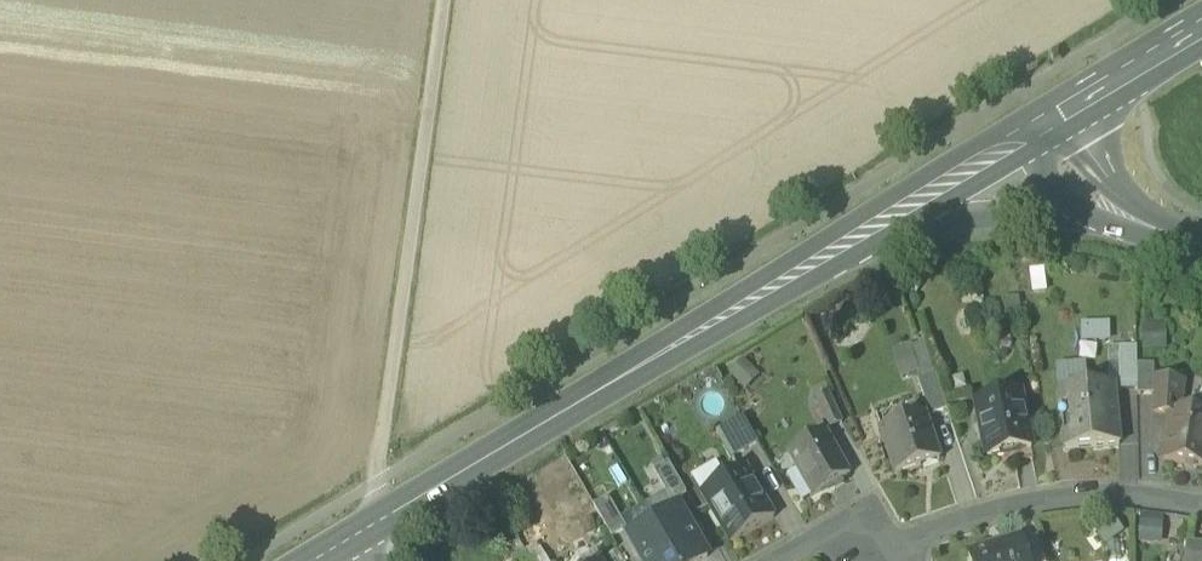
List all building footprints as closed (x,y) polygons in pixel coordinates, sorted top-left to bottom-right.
[(1112,341),(1113,322),(1086,321),(1085,340),(1112,341)] [(1145,348),(1168,348),(1168,324),(1145,324),(1145,348)] [(1114,391),(1121,391),(1121,348),(1109,348),(1109,386),(1114,385),(1114,391)] [(1154,366),(1137,366),(1137,348),(1121,348),(1121,391),(1137,391),(1138,396),(1154,395),(1154,378),(1154,366)] [(920,383),(931,415),(947,410),(937,378),(920,383)] [(1155,412),(1172,415),(1172,410),(1180,411),(1184,382),(1154,378),(1154,395),(1155,412)] [(1063,416),(1066,451),(1120,446),(1114,391),(1114,385),(1109,386),(1066,390),(1068,415),(1063,416)] [(816,399),(830,429),(843,423),(829,393),(816,399)] [(977,403),(988,457),(1032,448),(1021,394),(977,403)] [(1180,411),(1172,410),(1172,415),(1167,445),(1171,446),(1169,461),(1201,466),(1201,414),(1180,411)] [(881,429),(896,475),(921,467),(920,464),(939,457),(925,415),(881,429)] [(714,439),(727,462),(759,443),(745,420),(714,439)] [(810,481),(818,494),(850,476),(825,433),(789,453),(806,483),(810,481)] [(920,464),(921,467),(940,461),(939,457),(920,464)] [(687,495),(669,464),(654,472),(672,504),(687,495)] [(722,526),(732,544),(774,519),(744,469),(703,494),(713,511),(717,509),(726,524),(722,526)] [(627,530),(609,498),(594,507),(612,538),(627,530)] [(629,537),(642,560),(704,560),(708,559),(679,508),(629,537)] [(713,511),(722,526),(726,524),(717,509),(713,511)] [(1165,543),(1165,515),(1141,514),(1140,542),(1165,543)] [(1029,560),(1046,560),(1039,538),(1023,543),(1029,560)] [(970,560),(1029,560),(1023,543),(1023,540),(969,556),(970,560)] [(1189,545),(1188,560),(1201,560),(1201,547),(1189,545)] [(526,555),(530,560),(549,560),(540,546),(526,555)]
